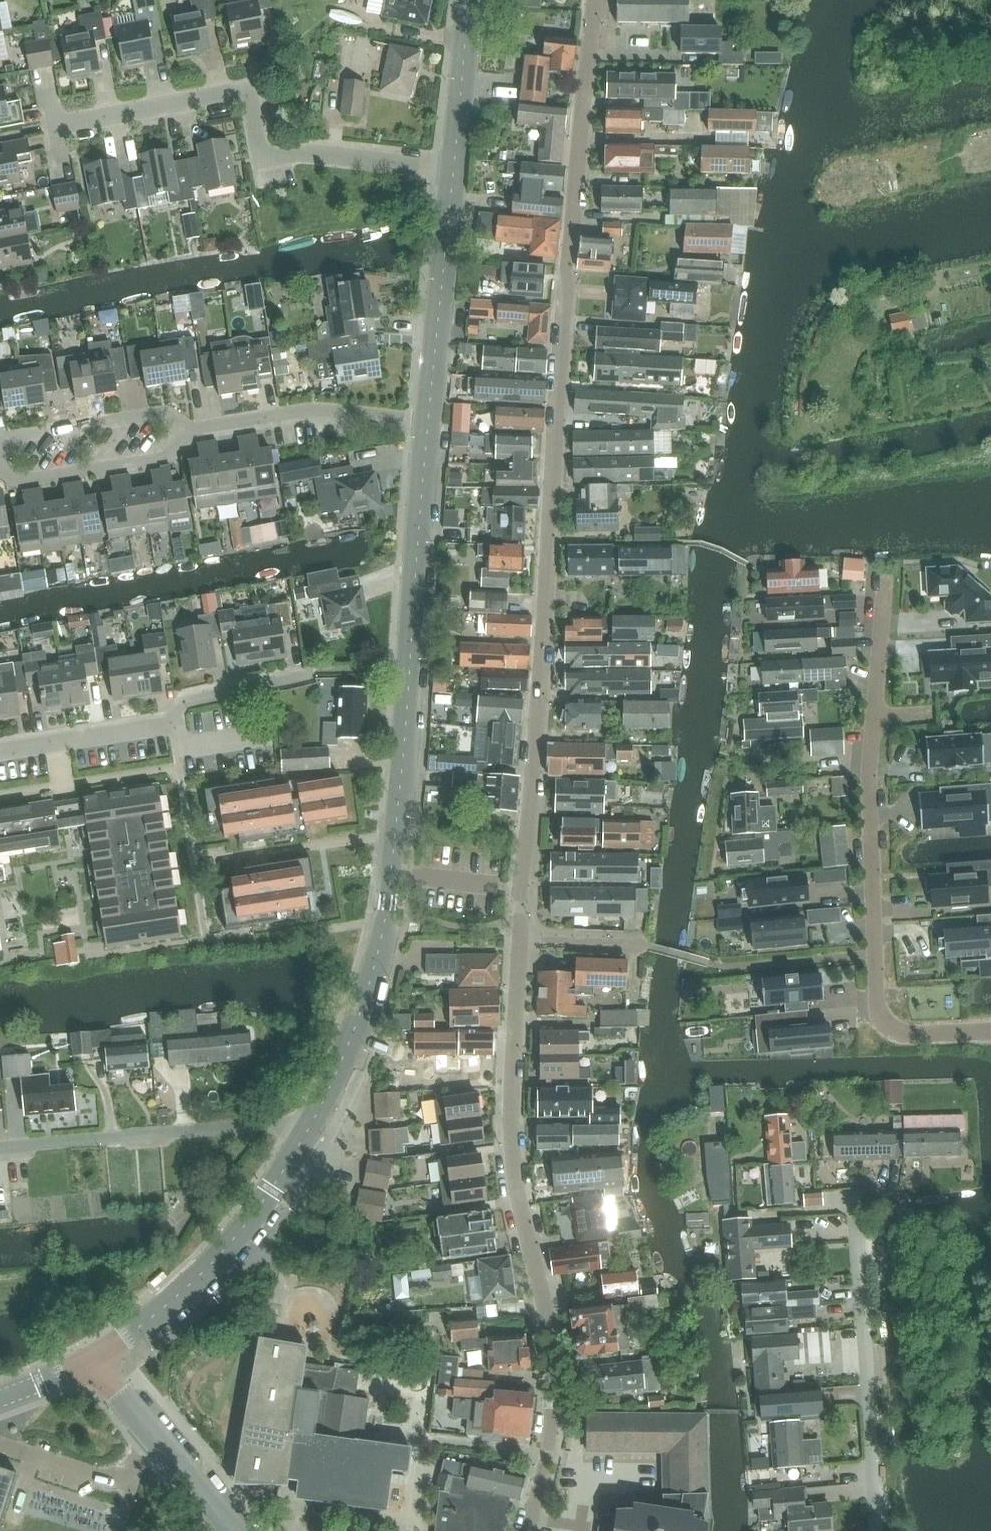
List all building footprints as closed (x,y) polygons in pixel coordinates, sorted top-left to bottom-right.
[(155,61),(149,32),(161,30),(155,0),(133,0),(137,24),(116,28),(123,67),(155,61)] [(210,51),(204,22),(216,19),(212,0),(190,0),(192,13),(171,17),(178,57),(210,51)] [(265,40),(259,11),(271,9),(270,0),(247,0),(247,3),(226,7),(233,46),(265,40)] [(432,0),(386,0),(383,17),(395,20),(426,26),(432,0)] [(687,0),(617,0),(617,23),(687,23),(687,0)] [(0,5),(0,32),(12,29),(7,3),(0,5)] [(102,21),(101,13),(79,17),(82,34),(61,38),(68,77),(100,72),(94,43),(106,40),(102,21)] [(111,19),(102,21),(106,40),(115,39),(111,19)] [(33,23),(42,68),(53,66),(52,62),(44,20),(33,23)] [(743,66),(743,54),(732,54),(732,44),(720,43),(720,30),(682,29),(681,54),(719,55),(719,66),(743,66)] [(572,74),(576,40),(546,37),(544,56),(548,57),(548,61),(525,58),(520,102),(545,104),(548,72),(572,74)] [(58,40),(49,42),(52,62),(62,60),(58,40)] [(42,68),(37,43),(25,45),(30,71),(42,68)] [(412,98),(421,52),(390,46),(381,92),(412,98)] [(755,54),(755,66),(767,66),(767,54),(755,54)] [(507,57),(505,71),(513,72),(515,58),(507,57)] [(327,83),(330,62),(316,60),(313,81),(327,83)] [(692,111),(692,93),(675,93),(675,76),(608,75),(607,99),(649,100),(648,110),(692,111)] [(361,119),(366,84),(346,82),(341,116),(361,119)] [(3,87),(0,88),(0,129),(24,125),(20,102),(6,104),(3,87)] [(561,164),(566,109),(519,104),(517,125),(542,127),(538,162),(561,164)] [(640,121),(658,122),(662,122),(662,111),(607,110),(606,134),(639,134),(640,121)] [(755,133),(755,113),(709,112),(709,132),(755,133)] [(21,183),(18,165),(32,163),(27,140),(1,145),(4,157),(0,157),(0,187),(21,183)] [(191,189),(192,189),(205,187),(206,192),(236,187),(227,141),(197,146),(199,158),(185,161),(186,166),(187,166),(191,189)] [(606,146),(606,156),(602,159),(602,169),(605,171),(605,173),(638,174),(638,172),(652,173),(653,147),(606,146)] [(748,175),(748,149),(704,148),(704,174),(748,175)] [(187,166),(186,166),(173,169),(170,152),(140,157),(148,196),(167,193),(170,205),(194,200),(192,189),(191,189),(187,166)] [(120,182),(117,162),(85,168),(93,207),(124,201),(126,211),(138,209),(132,179),(120,182)] [(561,192),(564,168),(508,163),(507,174),(521,175),(519,194),(514,194),(512,214),(560,219),(562,199),(541,197),(542,190),(561,192)] [(64,186),(68,211),(80,209),(75,184),(64,186)] [(57,214),(68,211),(64,186),(52,188),(57,214)] [(643,213),(644,188),(602,188),(601,213),(643,213)] [(717,190),(671,189),(670,216),(717,217),(717,190)] [(27,236),(22,209),(0,213),(0,241),(27,236)] [(498,215),(479,213),(475,240),(494,243),(495,241),(531,246),(530,257),(556,259),(560,221),(498,215)] [(195,215),(183,217),(187,240),(200,238),(195,215)] [(622,237),(623,224),(603,224),(603,236),(622,237)] [(686,254),(733,255),(733,228),(686,227),(686,254)] [(0,241),(0,270),(32,264),(27,236),(0,241)] [(609,272),(611,240),(580,238),(578,269),(609,272)] [(215,239),(204,241),(205,252),(216,250),(215,239)] [(722,286),(723,263),(676,260),(674,283),(722,286)] [(541,297),(544,266),(502,263),(501,284),(512,285),(511,295),(541,297)] [(480,267),(478,276),(492,277),(492,276),(494,277),(496,269),(480,267)] [(644,323),(647,281),(616,278),(612,320),(644,323)] [(319,333),(320,342),(349,337),(360,336),(358,322),(379,318),(376,301),(371,302),(368,282),(329,289),(333,315),(328,315),(329,323),(326,323),(319,333)] [(696,307),(698,287),(650,283),(649,304),(696,307)] [(260,286),(248,288),(249,298),(262,296),(260,286)] [(204,294),(189,296),(193,320),(208,318),(204,294)] [(188,296),(175,298),(178,311),(190,308),(188,296)] [(547,345),(551,307),(485,300),(483,315),(498,316),(497,322),(530,325),(528,343),(547,345)] [(913,330),(909,313),(889,317),(892,335),(913,330)] [(683,344),(684,329),(684,326),(660,324),(660,333),(596,329),(595,349),(605,350),(604,354),(639,356),(639,352),(658,354),(659,343),(683,344)] [(281,332),(270,333),(272,347),(283,345),(281,332)] [(351,350),(349,337),(320,342),(308,344),(308,349),(310,362),(323,360),(326,379),(337,376),(339,384),(380,378),(375,346),(351,350)] [(161,351),(166,385),(187,382),(186,372),(198,370),(193,338),(159,343),(161,351)] [(238,339),(233,342),(234,352),(233,352),(240,394),(261,391),(259,380),(272,379),(265,340),(256,342),(254,341),(253,340),(250,339),(247,338),(238,339)] [(234,352),(233,342),(212,345),(213,354),(205,355),(205,357),(200,358),(205,389),(217,387),(219,397),(240,394),(233,352),(234,352)] [(459,344),(459,353),(471,354),(471,345),(459,344)] [(166,385),(161,351),(150,353),(149,345),(127,348),(132,380),(144,378),(146,388),(166,385)] [(545,374),(547,352),(484,347),(482,370),(545,374)] [(284,348),(271,350),(273,362),(286,360),(284,348)] [(91,362),(96,396),(117,393),(115,383),(128,381),(123,349),(110,351),(110,349),(100,350),(101,361),(91,362)] [(680,387),(681,382),(682,359),(596,354),(594,382),(680,387)] [(80,364),(79,356),(56,359),(61,391),(74,389),(75,399),(96,396),(91,362),(80,364)] [(26,407),(47,404),(45,394),(57,392),(54,369),(52,360),(30,364),(31,372),(21,373),(26,407)] [(286,360),(273,362),(275,377),(289,375),(286,360)] [(21,373),(9,375),(8,367),(0,368),(0,401),(3,400),(5,410),(26,407),(21,373)] [(543,405),(545,381),(476,377),(475,401),(543,405)] [(630,394),(576,391),(574,412),(630,416),(630,394)] [(684,397),(630,394),(630,416),(652,418),(652,431),(654,431),(686,430),(686,419),(683,419),(684,397)] [(454,404),(453,423),(469,424),(470,405),(454,404)] [(542,432),(544,409),(497,406),(495,430),(542,432)] [(652,431),(573,433),(574,456),(654,454),(654,431),(652,431)] [(453,434),(453,446),(466,447),(468,447),(468,434),(467,434),(453,434)] [(257,435),(247,437),(258,502),(278,499),(271,450),(260,452),(257,435)] [(532,436),(486,435),(485,454),(495,455),(496,459),(532,460),(532,453),(535,450),(535,441),(532,439),(532,436)] [(238,506),(258,502),(247,437),(238,438),(240,455),(230,456),(238,506)] [(238,506),(230,456),(219,458),(217,442),(207,443),(217,509),(238,506)] [(196,512),(217,509),(207,443),(197,445),(200,461),(189,462),(196,512)] [(654,481),(653,458),(573,460),(574,483),(654,481)] [(676,458),(666,459),(666,469),(676,469),(676,458)] [(283,484),(291,482),(311,478),(320,476),(317,460),(279,468),(283,484)] [(536,460),(532,460),(510,460),(509,471),(498,471),(498,486),(535,487),(536,460)] [(354,478),(352,466),(321,472),(324,485),(317,486),(323,515),(341,511),(342,514),(380,507),(374,474),(354,478)] [(161,471),(169,522),(170,533),(191,530),(184,483),(173,485),(170,469),(161,471)] [(170,533),(169,522),(161,471),(151,472),(153,488),(143,490),(150,535),(150,536),(170,533)] [(460,489),(461,473),(449,473),(449,489),(460,489)] [(150,535),(143,490),(133,492),(130,476),(120,477),(130,538),(150,535)] [(109,542),(130,538),(120,477),(111,479),(113,495),(102,496),(109,542)] [(73,485),(82,546),(83,547),(103,544),(96,497),(85,499),(82,483),(73,485)] [(62,549),(82,546),(73,485),(63,486),(65,502),(55,504),(62,549)] [(616,487),(590,488),(580,488),(581,502),(577,502),(577,511),(574,513),(574,522),(577,524),(577,532),(617,532),(616,487)] [(539,509),(539,489),(482,488),(482,503),(494,503),(493,541),(524,542),(525,509),(539,509)] [(63,553),(62,549),(55,504),(45,505),(42,489),(33,491),(42,552),(43,555),(63,553)] [(11,540),(9,527),(3,491),(0,492),(0,542),(11,540)] [(14,510),(21,555),(42,552),(33,491),(23,492),(25,508),(14,510)] [(458,528),(459,512),(446,511),(444,527),(458,528)] [(274,525),(262,527),(265,542),(277,540),(274,525)] [(262,527),(250,530),(253,545),(265,542),(262,527)] [(662,529),(637,529),(637,541),(662,541),(662,529)] [(242,535),(233,536),(235,550),(244,548),(242,535)] [(183,539),(172,541),(175,561),(186,559),(183,539)] [(201,556),(211,555),(209,544),(199,546),(201,556)] [(523,574),(524,548),(478,546),(478,557),(489,558),(489,571),(483,571),(482,587),(508,588),(508,573),(523,574)] [(685,552),(685,546),(670,547),(569,547),(569,577),(612,576),(612,568),(619,568),(619,576),(669,576),(685,576),(685,556),(685,552)] [(862,581),(864,560),(844,558),(841,579),(862,581)] [(117,561),(109,562),(111,574),(119,573),(117,561)] [(781,564),(781,571),(767,572),(769,594),(818,591),(817,569),(803,570),(803,563),(781,564)] [(47,585),(66,582),(64,569),(45,572),(47,585)] [(341,581),(338,570),(308,576),(310,587),(308,588),(310,601),(323,598),(329,630),(367,622),(360,590),(354,591),(352,579),(341,581)] [(959,570),(927,571),(929,599),(948,598),(950,600),(948,603),(947,606),(948,610),(954,615),(957,616),(961,614),(963,612),(966,614),(966,625),(990,624),(990,599),(959,570)] [(45,571),(33,573),(36,590),(48,588),(47,588),(45,571)] [(0,578),(0,596),(23,592),(20,575),(0,578)] [(307,588),(296,590),(298,602),(309,599),(307,588)] [(469,613),(486,614),(506,616),(507,593),(471,590),(470,598),(469,613)] [(215,594),(218,614),(223,613),(219,592),(215,592),(215,594)] [(855,596),(832,597),(833,612),(856,610),(855,596)] [(767,621),(824,618),(823,598),(766,601),(767,621)] [(256,622),(262,661),(286,657),(281,630),(293,628),(289,603),(267,606),(269,620),(256,622)] [(262,661),(256,622),(243,624),(241,610),(223,613),(218,614),(222,639),(234,637),(238,665),(262,661)] [(210,641),(222,639),(218,614),(198,617),(200,629),(179,632),(185,673),(215,668),(210,641)] [(506,616),(486,614),(486,617),(478,616),(477,635),(485,635),(531,637),(531,617),(506,616)] [(856,614),(843,615),(844,628),(856,627),(856,614)] [(100,615),(89,616),(91,628),(101,627),(100,615)] [(653,643),(653,620),(570,619),(570,626),(566,626),(566,642),(601,642),(601,632),(613,632),(613,642),(653,643)] [(766,653),(804,651),(816,651),(816,639),(831,638),(831,629),(827,630),(815,630),(764,633),(766,653)] [(132,657),(138,696),(162,693),(158,665),(169,663),(165,634),(142,637),(145,655),(135,656),(132,657)] [(932,655),(932,658),(930,658),(931,672),(933,672),(934,683),(950,683),(950,690),(975,689),(975,682),(990,682),(990,638),(961,639),(961,653),(932,655)] [(529,670),(530,647),(474,645),(474,640),(460,639),(460,644),(461,644),(460,667),(529,670)] [(833,659),(855,658),(854,641),(832,642),(833,659)] [(98,674),(94,649),(93,644),(79,646),(76,651),(78,662),(60,665),(67,707),(89,704),(85,677),(98,675),(98,674)] [(138,696),(132,657),(119,659),(117,645),(94,649),(98,674),(110,672),(114,700),(138,696)] [(650,668),(649,645),(566,646),(566,664),(571,664),(571,669),(650,668)] [(67,707),(60,665),(48,667),(46,655),(42,652),(22,655),(24,664),(27,686),(40,684),(44,711),(67,707)] [(844,659),(762,664),(763,685),(822,682),(825,682),(826,691),(846,690),(845,680),(844,659)] [(27,686),(24,664),(0,668),(0,718),(19,715),(16,695),(28,693),(27,686)] [(528,692),(529,671),(469,668),(469,681),(481,682),(481,689),(528,692)] [(650,695),(650,672),(566,672),(566,690),(571,690),(571,695),(650,695)] [(365,740),(367,690),(340,689),(338,724),(324,723),(322,745),(337,746),(338,739),(365,740)] [(760,716),(770,715),(770,720),(744,721),(745,741),(802,738),(801,718),(798,718),(798,703),(817,701),(817,692),(759,695),(760,716)] [(478,695),(457,694),(456,707),(478,709),(476,722),(491,723),(516,726),(522,726),(524,699),(478,695)] [(599,714),(614,714),(614,703),(566,703),(566,730),(599,730),(599,714)] [(669,703),(623,703),(623,729),(669,729),(669,703)] [(513,766),(516,726),(491,723),(488,764),(513,766)] [(810,732),(811,756),(842,754),(841,730),(810,732)] [(961,737),(961,732),(945,732),(945,737),(924,737),(924,763),(941,763),(941,767),(962,767),(962,764),(985,764),(983,737),(961,737)] [(632,762),(632,753),(632,747),(548,744),(547,775),(549,775),(549,777),(561,777),(561,775),(603,776),(604,757),(616,757),(616,761),(632,762)] [(655,756),(670,756),(670,746),(655,747),(655,756)] [(282,772),(320,770),(330,769),(329,749),(281,752),(282,772)] [(476,759),(462,758),(438,756),(437,772),(458,774),(480,775),(481,764),(476,764),(476,759)] [(669,763),(660,764),(660,782),(666,781),(675,781),(674,763),(669,763)] [(480,775),(458,774),(458,775),(454,774),(453,788),(479,790),(479,784),(484,785),(482,809),(516,812),(519,778),(480,775)] [(847,778),(833,778),(834,797),(848,796),(847,778)] [(270,781),(200,793),(206,829),(216,828),(218,838),(234,836),(235,844),(302,834),(300,825),(344,818),(337,779),(292,786),(294,802),(286,803),(283,787),(272,789),(270,781)] [(613,800),(613,795),(613,782),(556,781),(556,813),(604,814),(604,800),(613,800)] [(768,796),(780,795),(803,793),(801,781),(767,784),(768,796)] [(158,785),(83,797),(83,799),(53,803),(53,801),(0,810),(0,858),(60,848),(58,831),(87,826),(106,949),(182,937),(158,785)] [(921,794),(923,831),(990,826),(989,823),(990,822),(990,785),(940,789),(940,792),(921,794)] [(648,786),(648,794),(663,795),(665,787),(648,786)] [(758,809),(757,794),(731,796),(733,835),(760,834),(780,832),(778,808),(758,809)] [(595,834),(599,834),(599,821),(562,820),(560,847),(594,848),(595,834)] [(640,822),(603,821),(603,834),(603,848),(639,849),(640,822)] [(828,861),(848,858),(844,826),(824,828),(828,861)] [(728,866),(763,863),(763,862),(779,860),(778,845),(793,844),(792,832),(755,835),(755,841),(726,844),(728,866)] [(637,882),(638,855),(552,855),(552,882),(637,882)] [(306,861),(239,871),(240,879),(223,881),(225,892),(216,893),(221,931),(273,923),(272,915),(303,911),(300,895),(311,894),(306,861)] [(954,876),(926,878),(927,893),(933,892),(934,908),(952,906),(952,910),(970,908),(970,905),(988,904),(985,865),(953,868),(954,876)] [(846,871),(836,872),(837,884),(847,883),(846,871)] [(747,887),(741,888),(743,903),(749,902),(749,908),(808,902),(805,875),(747,882),(747,887)] [(634,917),(634,913),(648,913),(648,890),(635,890),(551,889),(551,916),(634,917)] [(813,912),(807,912),(808,927),(841,924),(840,910),(835,910),(813,912)] [(943,931),(945,959),(990,955),(990,915),(978,916),(979,928),(943,931)] [(804,918),(750,923),(752,951),(806,946),(804,918)] [(73,934),(61,936),(62,943),(54,944),(57,966),(78,963),(73,934)] [(498,987),(498,955),(426,955),(426,975),(459,975),(459,986),(498,987)] [(626,989),(628,962),(576,960),(575,974),(539,973),(537,1016),(586,1018),(586,1007),(575,1007),(575,996),(593,997),(593,988),(626,989)] [(762,991),(761,991),(761,996),(763,996),(764,1007),(784,1005),(785,1014),(794,1013),(809,1012),(808,1003),(823,1001),(822,991),(824,990),(823,986),(822,986),(821,975),(761,981),(762,991)] [(451,1027),(497,1026),(499,1026),(498,1008),(501,1006),(501,998),(498,996),(498,991),(450,991),(451,1027)] [(637,1013),(601,1013),(601,1030),(612,1030),(637,1030),(637,1013)] [(785,1014),(755,1017),(756,1032),(768,1031),(770,1045),(770,1053),(790,1052),(791,1056),(815,1054),(814,1050),(830,1048),(828,1024),(795,1027),(794,1013),(785,1014)] [(434,1029),(434,1015),(413,1016),(413,1030),(434,1029)] [(197,1036),(196,1029),(170,1031),(171,1038),(167,1039),(170,1066),(251,1059),(248,1031),(197,1036)] [(492,1056),(492,1031),(414,1030),(414,1055),(492,1056)] [(612,1030),(601,1030),(594,1030),(595,1040),(612,1040),(612,1030)] [(111,1038),(110,1031),(72,1034),(74,1056),(92,1055),(92,1049),(106,1048),(108,1071),(148,1068),(146,1043),(145,1034),(111,1038)] [(540,1056),(578,1056),(578,1043),(590,1042),(590,1032),(540,1033),(540,1056)] [(32,1076),(30,1055),(3,1057),(5,1080),(22,1078),(25,1113),(39,1112),(40,1114),(75,1111),(73,1087),(49,1089),(48,1075),(32,1076)] [(578,1056),(540,1056),(541,1080),(590,1080),(590,1070),(578,1070),(578,1056)] [(625,1062),(624,1068),(625,1085),(626,1084),(634,1084),(634,1062),(625,1062)] [(625,1085),(624,1068),(616,1068),(615,1085),(625,1085)] [(713,1087),(715,1113),(724,1112),(722,1087),(713,1087)] [(537,1098),(537,1117),(594,1117),(594,1124),(623,1124),(623,1110),(590,1110),(590,1089),(537,1089),(538,1098),(537,1098)] [(375,1108),(400,1106),(399,1093),(375,1094),(375,1108)] [(438,1124),(480,1118),(477,1095),(435,1101),(438,1124)] [(400,1106),(375,1108),(376,1119),(400,1118),(400,1106)] [(769,1173),(792,1171),(792,1163),(806,1162),(805,1143),(790,1144),(788,1115),(765,1117),(769,1173)] [(903,1116),(903,1132),(904,1132),(904,1157),(959,1156),(958,1132),(965,1131),(964,1115),(903,1116)] [(480,1118),(438,1124),(441,1146),(483,1141),(480,1118)] [(537,1150),(569,1150),(569,1146),(598,1146),(598,1125),(537,1125),(537,1150)] [(370,1156),(395,1155),(394,1129),(391,1129),(381,1130),(369,1131),(370,1156)] [(895,1132),(834,1134),(835,1161),(896,1160),(895,1132)] [(555,1193),(622,1187),(620,1154),(553,1159),(555,1193)] [(441,1184),(483,1178),(480,1155),(438,1161),(441,1184)] [(387,1190),(392,1165),(368,1161),(363,1186),(387,1190)] [(765,1192),(771,1192),(794,1190),(792,1171),(769,1173),(770,1176),(764,1176),(765,1192)] [(483,1178),(441,1184),(444,1206),(486,1201),(483,1178)] [(378,1222),(383,1194),(359,1190),(354,1217),(378,1222)] [(804,1209),(824,1207),(822,1194),(803,1196),(804,1209)] [(577,1242),(609,1238),(603,1195),(572,1199),(577,1242)] [(0,1211),(0,1219),(9,1218),(9,1211),(0,1211)] [(491,1216),(491,1212),(437,1220),(443,1260),(496,1253),(493,1229),(497,1228),(495,1215),(491,1216)] [(756,1227),(753,1227),(752,1220),(723,1222),(725,1239),(728,1281),(755,1279),(753,1246),(790,1243),(789,1225),(756,1227)] [(620,1241),(641,1238),(638,1223),(617,1227),(620,1241)] [(605,1243),(550,1251),(553,1275),(609,1268),(605,1243)] [(484,1302),(515,1297),(510,1257),(478,1261),(484,1302)] [(451,1265),(431,1268),(432,1269),(433,1277),(433,1281),(453,1279),(451,1265)] [(420,1270),(411,1271),(412,1279),(421,1278),(433,1277),(432,1269),(420,1270)] [(604,1299),(638,1295),(635,1270),(602,1274),(604,1299)] [(769,1280),(768,1272),(757,1273),(758,1281),(769,1280)] [(786,1307),(814,1305),(818,1305),(817,1292),(785,1295),(784,1282),(742,1286),(744,1309),(786,1305),(786,1307)] [(654,1283),(639,1285),(640,1296),(656,1294),(654,1283)] [(669,1295),(656,1297),(657,1302),(657,1308),(670,1306),(669,1295)] [(629,1350),(626,1325),(632,1325),(630,1313),(657,1309),(657,1308),(657,1302),(656,1297),(628,1300),(629,1306),(571,1313),(573,1329),(582,1328),(583,1336),(581,1336),(575,1343),(577,1351),(583,1356),(590,1355),(612,1353),(629,1350)] [(746,1335),(788,1332),(787,1321),(815,1319),(814,1305),(786,1307),(786,1308),(744,1311),(746,1335)] [(453,1341),(478,1339),(476,1319),(451,1321),(453,1341)] [(828,1334),(752,1339),(755,1393),(784,1391),(783,1381),(789,1380),(788,1374),(783,1374),(782,1362),(831,1359),(828,1334)] [(526,1350),(525,1336),(487,1339),(461,1342),(461,1351),(488,1349),(490,1372),(529,1369),(528,1350),(526,1350)] [(364,1442),(369,1400),(355,1399),(359,1372),(305,1364),(307,1348),(264,1341),(239,1487),(292,1489),(292,1484),(301,1485),(300,1494),(385,1506),(390,1472),(406,1474),(409,1449),(364,1442)] [(423,1353),(421,1364),(437,1366),(439,1355),(423,1353)] [(460,1381),(456,1381),(458,1357),(442,1356),(439,1390),(453,1391),(453,1396),(492,1399),(493,1383),(481,1382),(482,1372),(461,1371),(460,1381)] [(592,1367),(584,1368),(587,1395),(643,1389),(643,1392),(661,1390),(659,1376),(659,1371),(658,1371),(657,1360),(636,1363),(592,1367)] [(794,1390),(806,1390),(805,1381),(794,1382),(794,1390)] [(818,1421),(817,1390),(757,1394),(758,1399),(755,1399),(756,1417),(759,1417),(760,1423),(771,1422),(772,1440),(813,1437),(813,1421),(818,1421)] [(486,1400),(486,1403),(470,1401),(466,1433),(482,1435),(482,1439),(499,1442),(500,1434),(500,1429),(528,1432),(531,1396),(495,1393),(494,1401),(486,1400)] [(649,1409),(665,1407),(664,1396),(648,1398),(649,1409)] [(662,1453),(663,1509),(701,1514),(708,1496),(706,1415),(588,1414),(587,1452),(662,1453)] [(802,1438),(772,1440),(773,1469),(804,1467),(802,1438)] [(821,1447),(809,1448),(810,1458),(822,1457),(821,1447)] [(444,1460),(441,1474),(439,1474),(436,1490),(439,1492),(434,1530),(502,1530),(508,1501),(516,1503),(517,1501),(520,1501),(526,1478),(471,1465),(471,1466),(444,1460)] [(18,1474),(0,1468),(0,1529),(18,1474)] [(806,1488),(806,1487),(780,1490),(779,1490),(752,1494),(753,1511),(773,1509),(774,1521),(788,1520),(789,1530),(831,1530),(829,1504),(808,1506),(806,1488)] [(707,1524),(704,1523),(705,1515),(701,1514),(663,1509),(634,1505),(633,1511),(616,1511),(616,1515),(603,1515),(600,1530),(706,1530),(707,1524)]
